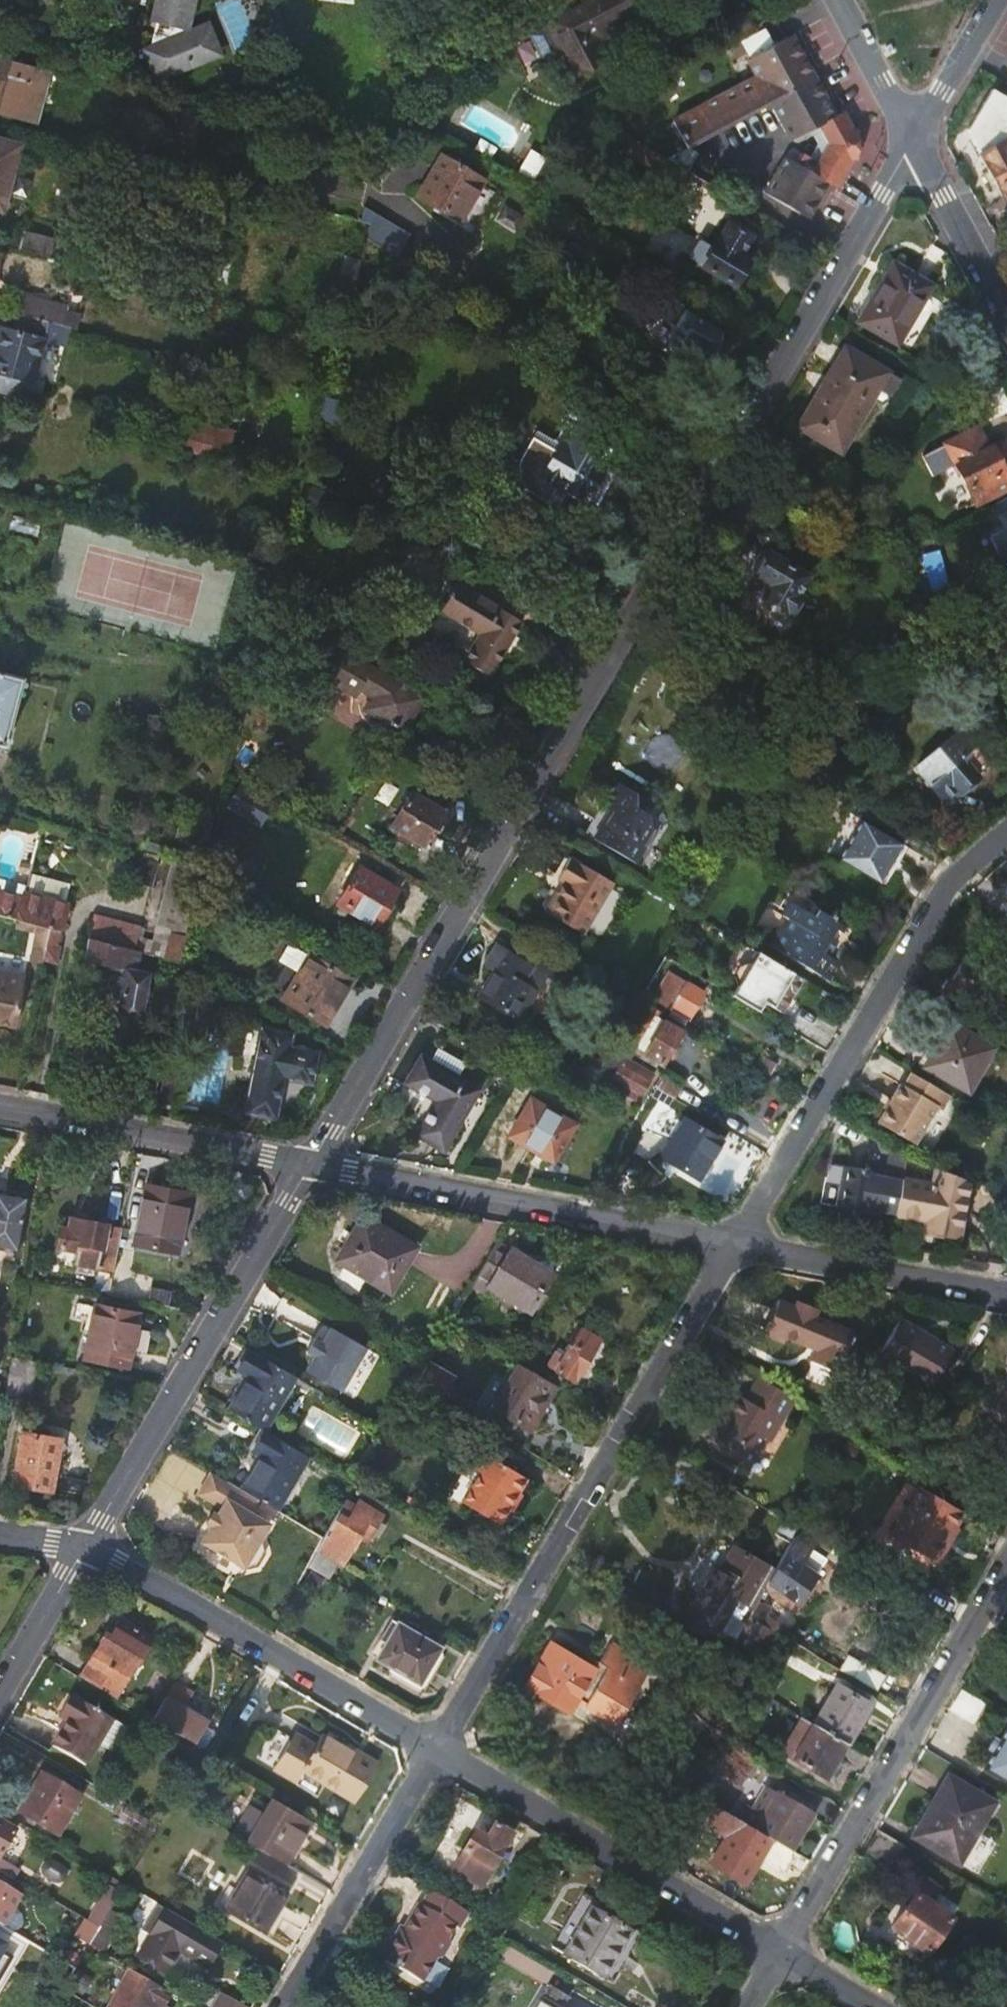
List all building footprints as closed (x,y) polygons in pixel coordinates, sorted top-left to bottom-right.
[(193,0),(155,0),(150,18),(157,20),(151,43),(147,45),(159,77),(204,59),(204,58),(217,53),(205,23),(192,28),(186,26),(193,0)] [(574,75),(606,59),(593,35),(654,3),(653,0),(584,0),(584,4),(548,23),(574,75)] [(548,10),(568,0),(548,0),(548,10)] [(757,75),(700,106),(715,133),(771,102),(816,77),(803,55),(791,34),(748,57),(757,75)] [(0,58),(0,79),(3,79),(0,91),(0,112),(33,121),(46,70),(0,58)] [(585,73),(604,108),(619,100),(599,65),(585,73)] [(836,111),(816,77),(771,102),(794,143),(805,137),(808,142),(823,134),(830,146),(815,172),(788,158),(767,194),(811,220),(822,200),(832,183),(839,186),(854,159),(859,157),(853,128),(842,108),(836,111)] [(993,90),(969,129),(1006,198),(1006,98),(993,90)] [(674,121),(689,147),(715,133),(700,106),(674,121)] [(165,138),(178,140),(179,125),(166,123),(165,138)] [(627,152),(660,171),(667,158),(634,139),(627,152)] [(0,207),(18,144),(0,140),(0,207)] [(697,153),(689,147),(668,158),(687,170),(697,153)] [(667,158),(660,171),(658,174),(680,187),(690,171),(687,170),(668,158),(667,158)] [(417,202),(433,211),(458,226),(480,187),(439,163),(417,202)] [(556,177),(539,168),(522,193),(541,203),(556,177)] [(614,264),(622,250),(567,218),(558,233),(614,264)] [(729,226),(716,248),(703,242),(692,261),(738,286),(740,282),(746,285),(754,270),(748,267),(749,264),(746,262),(748,259),(742,255),(752,238),(729,226)] [(21,230),(16,247),(45,254),(50,237),(21,230)] [(4,300),(13,260),(0,257),(0,299),(4,300)] [(894,266),(862,324),(900,347),(934,290),(894,266)] [(24,296),(19,314),(48,322),(62,325),(63,326),(77,329),(80,316),(65,312),(67,307),(24,296)] [(48,322),(19,314),(0,309),(0,387),(16,391),(18,386),(26,388),(28,380),(32,381),(48,322)] [(677,312),(657,345),(694,367),(704,352),(710,355),(721,336),(688,315),(687,318),(677,312)] [(847,353),(800,431),(842,456),(873,404),(884,410),(899,384),(847,353)] [(344,403),(326,397),(321,417),(338,427),(344,403)] [(187,441),(235,454),(237,446),(237,443),(218,438),(218,433),(218,426),(214,421),(208,417),(202,417),(197,419),(194,421),(191,425),(187,441)] [(947,445),(978,505),(1006,490),(1006,453),(1002,444),(990,448),(980,428),(947,445)] [(568,460),(543,446),(530,469),(526,477),(525,484),(526,491),(529,497),(534,502),(540,506),(564,521),(576,501),(595,513),(598,508),(609,515),(627,486),(616,479),(618,475),(606,469),(621,443),(599,431),(585,456),(574,449),(568,460)] [(380,438),(375,448),(416,473),(422,462),(380,438)] [(1000,524),(1006,534),(990,544),(1000,560),(1006,556),(1006,519),(1000,524)] [(768,555),(749,589),(791,615),(800,599),(797,596),(806,579),(768,555)] [(522,620),(458,582),(442,610),(481,633),(466,660),(491,674),(522,620)] [(329,641),(314,668),(359,693),(363,686),(377,694),(370,706),(405,727),(423,695),(329,641)] [(0,747),(6,749),(22,682),(0,676),(0,748),(0,747)] [(972,736),(926,774),(947,801),(962,790),(964,793),(981,780),(980,777),(994,766),(972,736)] [(251,738),(236,765),(248,773),(264,746),(251,738)] [(608,823),(597,841),(653,873),(663,854),(650,847),(652,843),(646,839),(653,827),(649,810),(641,807),(640,803),(637,792),(608,776),(601,789),(616,798),(609,811),(617,816),(611,824),(608,823)] [(415,793),(394,825),(426,845),(446,813),(415,793)] [(848,810),(826,848),(879,878),(900,840),(848,810)] [(553,894),(541,913),(581,935),(611,883),(569,859),(557,880),(565,885),(558,897),(553,894)] [(338,904),(377,927),(398,892),(360,869),(338,904)] [(403,894),(398,892),(377,927),(382,930),(403,894)] [(18,920),(23,900),(0,894),(0,915),(18,920)] [(68,907),(24,895),(23,900),(18,920),(38,925),(51,928),(47,945),(44,963),(57,965),(60,950),(58,944),(68,907)] [(774,940),(769,946),(770,946),(829,979),(830,976),(828,974),(825,971),(832,960),(836,963),(838,964),(849,946),(841,942),(834,955),(826,951),(822,949),(826,942),(830,945),(835,946),(846,926),(817,910),(813,917),(790,904),(781,919),(790,925),(785,934),(779,930),(774,940)] [(47,945),(51,928),(38,925),(31,964),(43,966),(44,963),(47,945)] [(172,933),(166,957),(181,961),(183,954),(188,935),(172,933)] [(761,941),(769,946),(774,940),(765,936),(761,941)] [(138,957),(141,951),(89,938),(85,961),(111,967),(110,970),(119,973),(116,985),(124,988),(121,1000),(141,1005),(149,971),(131,966),(134,956),(138,957)] [(291,942),(281,959),(295,967),(305,950),(291,942)] [(519,1019),(535,993),(521,984),(529,967),(496,948),(486,965),(496,972),(480,998),(512,1017),(514,1014),(519,1019)] [(781,1010),(801,977),(756,951),(731,993),(759,1010),(765,1001),(781,1010)] [(311,957),(285,1000),(326,1026),(351,981),(311,957)] [(828,974),(836,963),(832,960),(825,971),(828,974)] [(951,976),(956,980),(948,995),(981,1013),(989,998),(1004,1005),(1006,1001),(1006,986),(990,977),(993,972),(979,965),(977,969),(960,961),(951,976)] [(544,976),(529,967),(521,984),(535,993),(544,976)] [(667,971),(660,981),(663,984),(656,998),(688,1017),(702,992),(667,971)] [(15,1030),(26,977),(0,972),(0,1027),(15,1030)] [(942,991),(948,995),(956,980),(951,976),(942,991)] [(651,996),(656,998),(663,984),(660,981),(651,996)] [(655,1013),(657,1009),(641,999),(615,1042),(640,1057),(643,1052),(662,1063),(681,1029),(655,1013)] [(949,1019),(927,1072),(977,1092),(999,1040),(949,1019)] [(262,1029),(246,1112),(276,1118),(284,1078),(312,1083),(318,1054),(290,1048),(292,1035),(262,1029)] [(659,1068),(662,1063),(643,1052),(640,1057),(659,1068)] [(172,1056),(163,1055),(161,1067),(170,1069),(172,1056)] [(481,1091),(426,1058),(409,1083),(440,1102),(421,1135),(446,1150),(481,1091)] [(612,1059),(604,1072),(641,1094),(653,1075),(626,1059),(622,1064),(612,1059)] [(903,1085),(900,1084),(878,1122),(914,1144),(937,1105),(941,1107),(948,1095),(932,1084),(911,1072),(903,1085)] [(683,1087),(662,1074),(656,1087),(676,1100),(683,1087)] [(532,1100),(509,1135),(553,1161),(576,1126),(532,1100)] [(685,1120),(663,1158),(699,1179),(721,1141),(685,1120)] [(866,1207),(897,1213),(902,1182),(871,1176),(872,1171),(849,1167),(843,1203),(866,1207)] [(959,1231),(968,1180),(937,1168),(934,1188),(925,1187),(927,1177),(904,1172),(902,1182),(897,1213),(928,1218),(928,1226),(959,1231)] [(135,1239),(179,1247),(189,1189),(145,1182),(135,1239)] [(16,1250),(26,1196),(7,1193),(6,1200),(0,1198),(0,1247),(16,1250)] [(358,1261),(392,1281),(415,1244),(363,1213),(335,1258),(354,1269),(358,1261)] [(75,1264),(114,1271),(122,1227),(73,1219),(71,1230),(60,1228),(56,1245),(78,1249),(75,1264)] [(547,1281),(492,1249),(467,1292),(478,1298),(482,1290),(527,1316),(547,1281)] [(385,1292),(392,1281),(358,1261),(354,1269),(352,1272),(385,1292)] [(816,1311),(796,1303),(794,1309),(777,1303),(762,1337),(781,1345),(784,1337),(814,1350),(810,1361),(835,1372),(851,1335),(813,1318),(816,1311)] [(86,1358),(127,1365),(137,1311),(96,1304),(86,1358)] [(902,1322),(881,1356),(933,1386),(953,1352),(902,1322)] [(366,1345),(331,1325),(322,1340),(319,1338),(311,1351),(315,1353),(306,1368),(341,1388),(366,1345)] [(554,1368),(574,1379),(597,1340),(578,1328),(554,1368)] [(250,1374),(231,1407),(266,1428),(297,1374),(249,1347),(238,1366),(250,1374)] [(455,1373),(429,1357),(426,1362),(426,1363),(414,1383),(441,1398),(455,1373)] [(34,1362),(12,1358),(5,1393),(29,1397),(34,1362)] [(530,1425),(555,1384),(518,1362),(495,1404),(530,1425)] [(780,1420),(794,1397),(759,1377),(745,1400),(738,1395),(709,1445),(746,1466),(763,1436),(774,1417),(780,1420)] [(989,1417),(1006,1428),(1006,1386),(989,1417)] [(769,1439),(780,1420),(774,1417),(763,1436),(769,1439)] [(278,1508),(310,1453),(266,1428),(255,1449),(262,1454),(243,1487),(258,1496),(278,1508)] [(54,1467),(57,1450),(60,1436),(22,1430),(15,1479),(51,1486),(54,1467)] [(461,1500),(498,1521),(526,1475),(481,1447),(470,1465),(478,1470),(461,1500)] [(692,1466),(665,1450),(657,1464),(684,1480),(692,1466)] [(258,1496),(243,1487),(212,1469),(199,1490),(222,1504),(202,1538),(248,1566),(258,1563),(266,1550),(264,1539),(260,1538),(270,1520),(251,1509),(258,1496)] [(964,1512),(919,1484),(889,1533),(938,1562),(948,1545),(946,1543),(964,1512)] [(383,1513),(389,1502),(365,1488),(359,1499),(383,1513)] [(368,1538),(383,1513),(359,1499),(350,1514),(341,1509),(311,1560),(332,1572),(340,1559),(345,1561),(361,1534),(368,1538)] [(824,1558),(791,1539),(773,1571),(766,1583),(798,1601),(824,1558)] [(766,1583),(773,1571),(742,1552),(729,1573),(718,1566),(691,1611),(719,1628),(737,1597),(753,1607),(755,1602),(766,1583)] [(329,1578),(332,1572),(311,1560),(308,1565),(329,1578)] [(768,1609),(755,1602),(753,1607),(748,1615),(760,1622),(775,1630),(780,1633),(782,1626),(764,1616),(768,1609)] [(739,1630),(752,1637),(760,1622),(748,1615),(739,1630)] [(370,1650),(377,1654),(395,1622),(388,1618),(370,1650)] [(149,1640),(118,1621),(107,1639),(102,1635),(79,1672),(115,1694),(149,1640)] [(374,1658),(389,1666),(418,1683),(436,1652),(439,1647),(395,1622),(377,1654),(374,1658)] [(766,1646),(775,1630),(760,1622),(752,1637),(766,1646)] [(650,1665),(609,1642),(594,1669),(551,1644),(529,1682),(573,1707),(579,1696),(619,1718),(650,1665)] [(848,1651),(839,1667),(877,1689),(886,1673),(848,1651)] [(443,1656),(436,1652),(418,1683),(389,1666),(385,1673),(415,1690),(420,1689),(425,1686),(443,1656)] [(170,1693),(188,1704),(198,1687),(180,1676),(170,1693)] [(778,1682),(768,1676),(760,1691),(769,1697),(778,1682)] [(838,1684),(815,1723),(848,1741),(850,1743),(872,1703),(838,1684)] [(207,1718),(208,1716),(188,1704),(170,1693),(154,1720),(168,1729),(192,1743),(207,1718)] [(69,1697),(57,1717),(66,1721),(51,1747),(83,1765),(95,1744),(107,1751),(121,1727),(69,1697)] [(828,1776),(848,1741),(815,1723),(803,1716),(783,1750),(828,1776)] [(203,1750),(218,1725),(207,1718),(192,1743),(199,1748),(203,1750)] [(189,1765),(199,1748),(192,1743),(168,1729),(157,1746),(189,1765)] [(1006,1783),(1006,1729),(984,1770),(1006,1783)] [(373,1763),(354,1752),(325,1734),(316,1750),(294,1737),(276,1768),(298,1781),(304,1770),(353,1798),(373,1763)] [(751,1780),(760,1762),(729,1744),(720,1760),(751,1780)] [(356,1747),(354,1752),(373,1763),(376,1760),(356,1747)] [(18,1809),(53,1830),(76,1793),(41,1772),(18,1809)] [(994,1800),(949,1775),(925,1815),(912,1837),(958,1864),(994,1800)] [(745,1802),(737,1816),(794,1849),(816,1810),(779,1789),(777,1793),(767,1787),(756,1807),(745,1802)] [(252,1804),(236,1832),(292,1866),(301,1849),(295,1845),(310,1818),(272,1795),(263,1810),(252,1804)] [(689,1813),(701,1820),(710,1801),(699,1795),(689,1813)] [(783,1867),(794,1849),(737,1816),(710,1801),(701,1820),(727,1835),(712,1863),(744,1881),(760,1854),(783,1867)] [(14,1828),(0,1820),(0,1851),(14,1828)] [(481,1887),(512,1833),(493,1821),(484,1836),(472,1829),(449,1868),(481,1887)] [(888,1873),(903,1846),(876,1830),(860,1858),(888,1873)] [(284,1891),(248,1870),(226,1906),(272,1933),(281,1917),(287,1907),(278,1901),(284,1891)] [(928,1949),(952,1916),(935,1903),(929,1899),(940,1884),(926,1874),(891,1922),(928,1949)] [(1,1925),(19,1894),(0,1883),(0,1924),(1,1925)] [(119,1917),(136,1889),(126,1883),(90,1944),(97,1948),(117,1915),(119,1917)] [(105,1885),(84,1918),(97,1927),(118,1893),(105,1885)] [(467,1912),(428,1889),(419,1904),(416,1902),(395,1938),(392,1936),(380,1955),(384,1958),(383,1959),(421,1982),(435,1958),(441,1956),(448,1944),(447,1937),(454,1925),(458,1928),(467,1912)] [(942,1893),(935,1903),(952,1916),(960,1906),(942,1893)] [(204,1965),(220,1940),(164,1906),(137,1951),(163,1966),(174,1947),(204,1965)] [(606,1982),(633,1936),(589,1910),(562,1955),(600,1978),(606,1982)] [(88,1937),(72,1928),(57,1953),(73,1963),(88,1937)] [(573,1965),(570,1971),(591,1984),(593,1985),(596,1978),(573,1965)] [(591,1984),(570,1971),(569,1971),(550,2003),(557,2006),(578,2006),(591,1984)] [(157,1989),(156,1992),(127,1978),(113,2006),(161,2006),(168,1994),(157,1989)] [(607,1985),(596,1978),(593,1985),(603,1991),(607,1985)] [(209,2006),(242,2006),(218,1992),(209,2006)]
